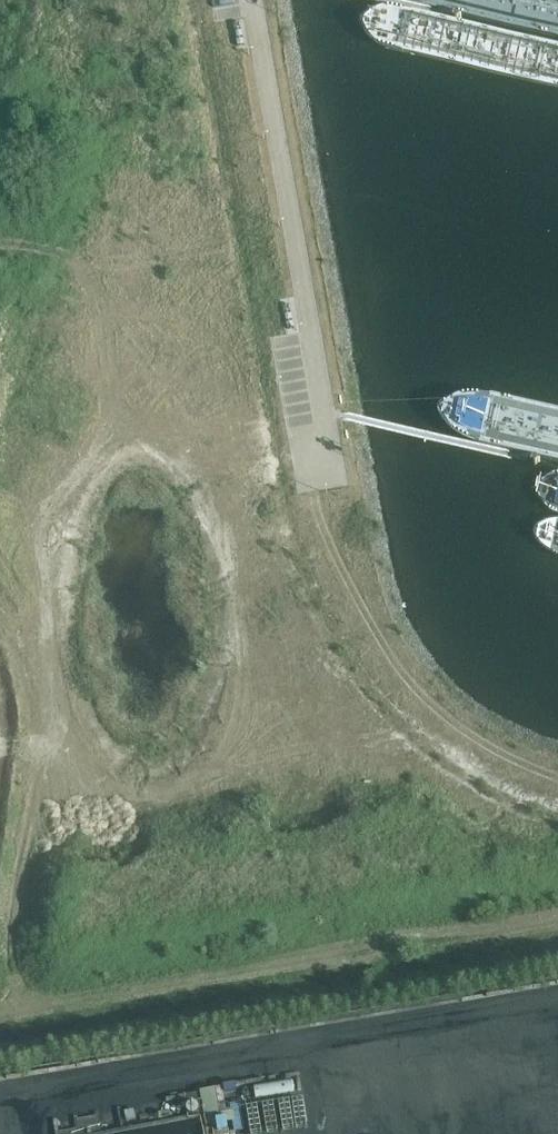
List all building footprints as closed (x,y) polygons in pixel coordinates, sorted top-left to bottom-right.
[(307,1125),(304,1100),(226,1107),(228,1128),(251,1126),(251,1130),(307,1125)]
